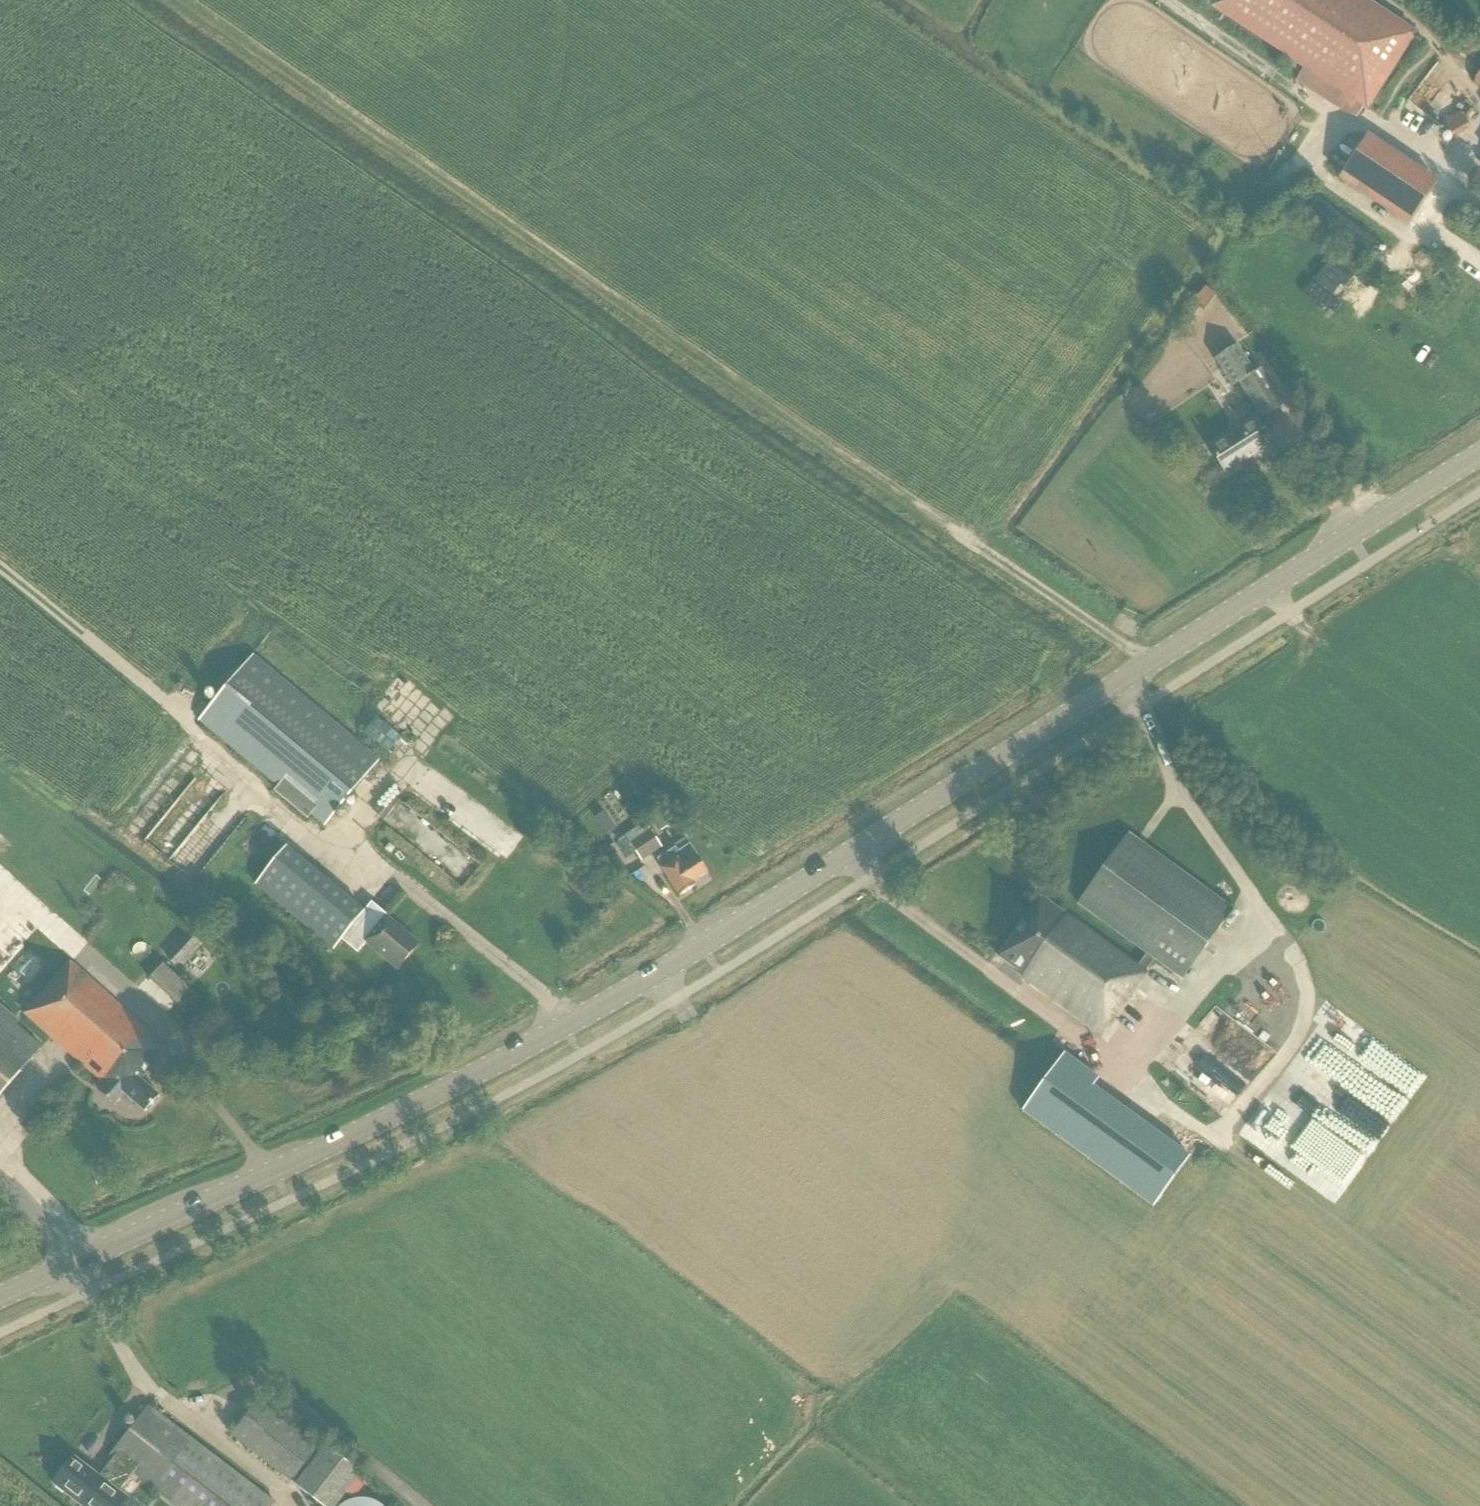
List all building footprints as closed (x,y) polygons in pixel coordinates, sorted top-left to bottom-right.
[(1369,0),(1214,0),(1209,7),(1304,69),(1295,82),(1341,113),(1357,117),(1363,108),(1367,110),(1418,32),(1369,0)] [(1472,122),(1455,111),(1443,129),(1461,140),(1472,122)] [(1438,181),(1368,134),(1338,179),(1408,226),(1438,181)] [(1408,266),(1390,294),(1404,303),(1422,274),(1408,266)] [(1191,301),(1202,312),(1216,298),(1204,287),(1191,301)] [(1284,403),(1262,369),(1261,367),(1254,371),(1237,344),(1215,357),(1233,385),(1238,382),(1261,417),(1284,403)] [(1255,418),(1209,447),(1215,456),(1217,460),(1226,472),(1271,443),(1255,418)] [(380,760),(253,654),(198,720),(325,826),(380,760)] [(372,722),(364,731),(385,748),(380,753),(400,769),(412,755),(372,722)] [(506,863),(521,841),(422,770),(407,791),(506,863)] [(200,777),(141,841),(188,884),(220,848),(195,825),(221,796),(200,777)] [(651,830),(631,843),(642,859),(662,847),(651,830)] [(1146,954),(1138,966),(1146,971),(1154,960),(1182,981),(1235,909),(1129,832),(1077,904),(1146,954)] [(663,869),(680,895),(696,885),(693,882),(708,872),(690,844),(689,845),(685,838),(674,845),(675,848),(658,859),(664,868),(663,869)] [(334,949),(356,922),(365,912),(287,848),(257,885),(334,949)] [(461,890),(476,866),(460,856),(445,880),(461,890)] [(1042,896),(999,956),(1024,974),(1022,976),(1103,1036),(1148,973),(1146,971),(1138,966),(1042,896)] [(371,904),(365,912),(356,922),(371,935),(366,941),(399,968),(419,944),(371,904)] [(157,953),(176,971),(201,944),(181,927),(157,953)] [(138,1021),(71,962),(25,1013),(106,1085),(100,1092),(115,1105),(125,1094),(146,1112),(160,1096),(141,1080),(157,1061),(155,1059),(166,1047),(163,1044),(170,1036),(145,1014),(138,1021)] [(191,988),(163,963),(149,979),(177,1004),(191,988)] [(42,1047),(16,1025),(18,1023),(0,1007),(0,1095),(42,1047)] [(1065,1053),(1050,1075),(1023,1111),(1154,1206),(1190,1157),(1149,1127),(1093,1086),(1099,1078),(1065,1053)] [(1351,1214),(1390,1160),(1311,1103),(1297,1124),(1299,1125),(1274,1159),(1351,1214)] [(1407,1146),(1418,1125),(1395,1113),(1384,1134),(1407,1146)] [(123,1394),(130,1406),(140,1400),(133,1388),(123,1394)] [(318,1447),(258,1401),(231,1435),(292,1481),(318,1447)] [(134,1473),(177,1505),(273,1505),(275,1502),(149,1405),(111,1455),(114,1457),(134,1473)] [(325,1447),(296,1485),(324,1505),(337,1505),(361,1474),(325,1447)] [(119,1492),(134,1473),(114,1457),(99,1477),(73,1457),(54,1482),(85,1505),(122,1505),(128,1498),(119,1492)] [(383,1505),(375,1500),(366,1498),(357,1498),(348,1500),(340,1505),(339,1505),(384,1505),(383,1505)]
